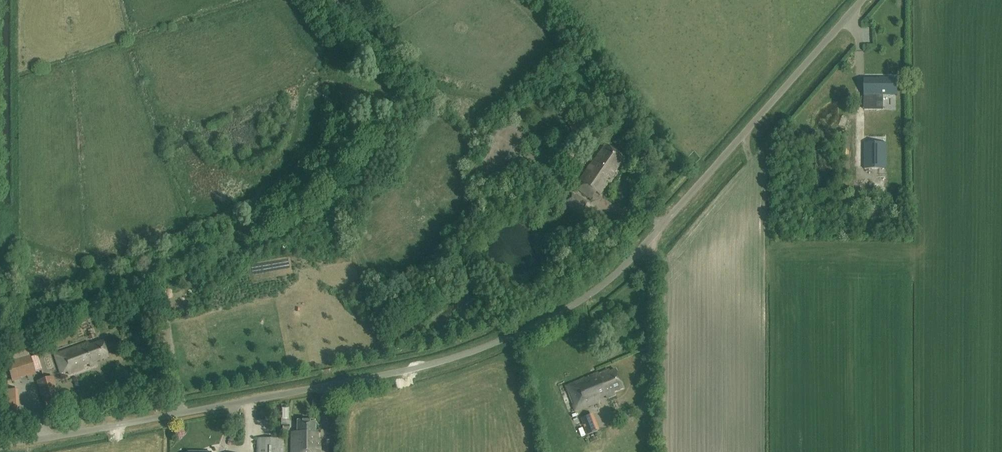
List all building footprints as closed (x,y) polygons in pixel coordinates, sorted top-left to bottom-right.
[(872,78),(898,78),(898,74),(864,74),(864,95),(872,95),(872,78)] [(864,109),(883,109),(883,95),(898,95),(898,78),(872,78),(872,95),(864,95),(864,109)] [(864,143),(864,169),(886,169),(886,143),(886,142),(864,142),(864,143)] [(617,167),(624,158),(606,145),(595,160),(594,159),(580,180),(584,183),(579,190),(591,199),(596,192),(600,194),(607,184),(604,182),(608,177),(610,179),(614,174),(613,173),(618,167),(617,167)] [(574,197),(570,194),(564,203),(578,212),(585,202),(576,195),(574,197)] [(330,303),(332,310),(342,307),(339,300),(330,303)] [(328,315),(317,317),(319,329),(330,327),(328,315)] [(96,361),(108,357),(103,341),(89,346),(88,342),(55,354),(61,374),(68,371),(69,374),(84,369),(83,365),(89,363),(90,367),(97,364),(96,361)] [(30,355),(6,362),(12,382),(21,379),(20,378),(27,376),(27,377),(36,374),(30,355)] [(605,396),(606,398),(615,395),(613,391),(622,387),(615,370),(610,372),(609,370),(598,374),(598,373),(566,386),(575,411),(599,401),(598,399),(605,396)] [(44,402),(59,398),(58,397),(57,397),(51,377),(38,381),(44,402)] [(587,434),(597,431),(590,416),(581,419),(587,434)] [(320,439),(315,439),(315,421),(297,420),(297,432),(291,432),(291,451),(320,451),(320,439)] [(283,439),(256,439),(256,451),(283,451),(283,439)]
